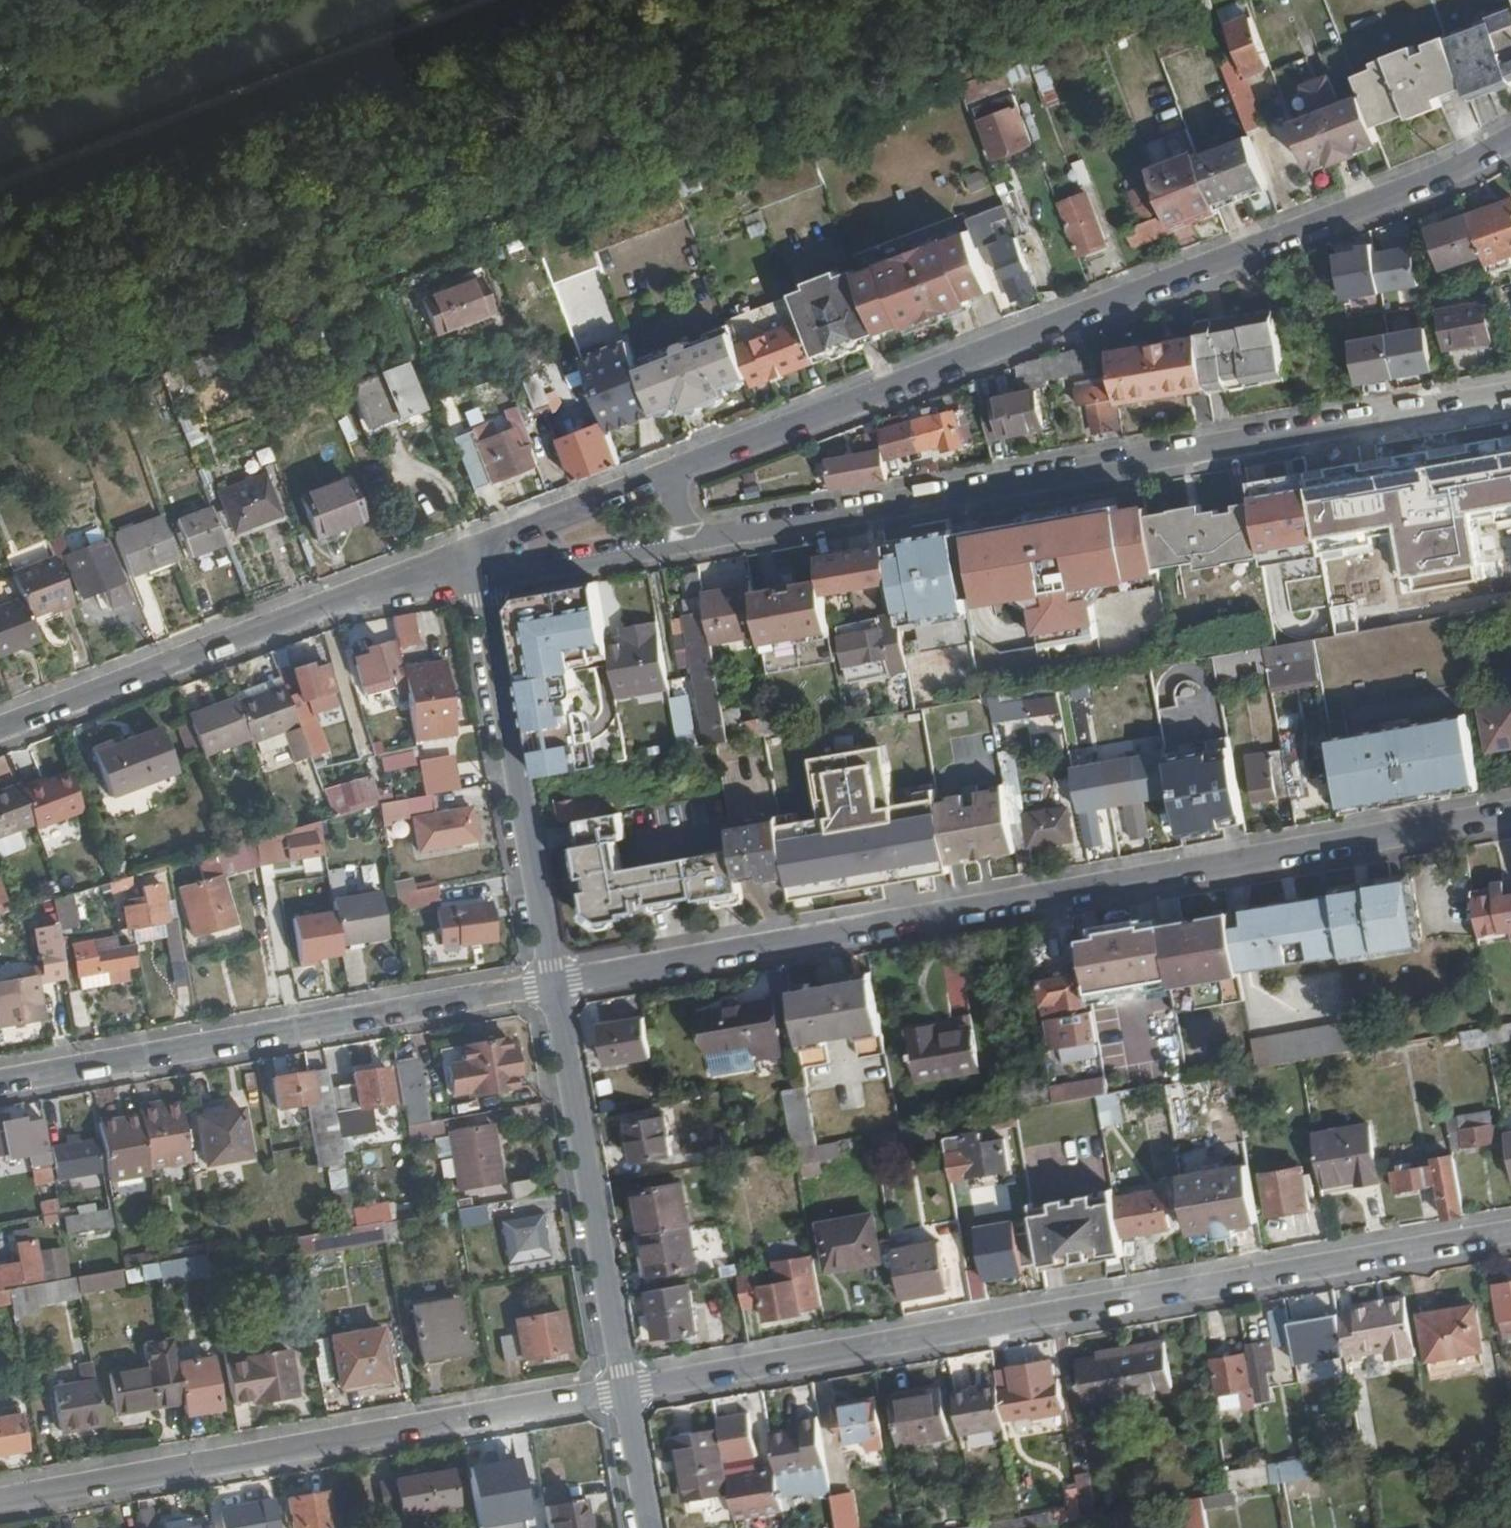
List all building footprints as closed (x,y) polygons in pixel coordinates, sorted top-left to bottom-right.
[(1211,0),(1197,0),(1201,10),(1213,6),(1211,0)] [(1442,38),(1462,80),(1468,94),(1498,83),(1500,90),(1510,86),(1510,76),(1510,74),(1510,73),(1510,9),(1442,38)] [(1270,64),(1252,16),(1226,26),(1244,74),(1270,64)] [(1442,38),(1352,71),(1361,94),(1370,118),(1405,106),(1409,118),(1441,106),(1435,90),(1462,80),(1442,38)] [(1054,77),(1044,50),(1031,55),(1042,82),(1054,77)] [(1012,81),(1006,65),(980,75),(986,91),(1012,81)] [(1370,118),(1361,94),(1338,103),(1326,75),(1303,84),(1313,112),(1291,120),(1308,166),(1332,157),(1333,163),(1358,153),(1355,147),(1377,140),(1370,118)] [(1262,124),(1247,86),(1232,92),(1246,130),(1262,124)] [(1030,142),(1016,105),(978,119),(992,156),(1030,142)] [(1216,203),(1198,155),(1189,130),(1154,141),(1163,165),(1149,170),(1165,212),(1169,223),(1217,205),(1216,203)] [(1267,185),(1248,136),(1198,155),(1216,203),(1229,198),(1232,203),(1247,199),(1245,192),(1267,185)] [(1388,169),(1378,142),(1362,148),(1373,174),(1388,169)] [(1169,223),(1165,212),(1160,213),(1142,172),(1123,181),(1140,221),(1124,228),(1130,247),(1172,231),(1169,223)] [(1102,243),(1084,192),(1057,202),(1076,253),(1102,243)] [(1467,214),(1487,274),(1510,266),(1510,260),(1510,257),(1510,256),(1510,199),(1467,214)] [(994,241),(987,224),(1009,216),(1004,205),(965,220),(969,229),(976,248),(994,241)] [(1487,274),(1467,214),(1434,225),(1436,229),(1427,231),(1440,269),(1476,256),(1483,275),(1487,274)] [(976,248),(969,229),(945,238),(944,237),(880,261),(880,263),(856,272),(878,332),(903,323),(905,327),(944,312),(943,309),(957,304),(956,301),(967,297),(967,298),(991,289),(976,248)] [(1021,249),(1017,239),(998,246),(1001,256),(1021,249)] [(1034,292),(1025,268),(1028,267),(1021,249),(1001,256),(995,258),(1010,300),(1034,292)] [(1419,305),(1412,260),(1387,263),(1388,273),(1377,275),(1383,311),(1419,305)] [(1377,275),(1375,265),(1361,268),(1362,272),(1337,276),(1345,318),(1383,311),(1377,275)] [(856,272),(855,268),(839,274),(837,268),(804,280),(806,287),(792,293),(817,362),(881,339),(878,332),(856,272)] [(606,317),(597,293),(605,290),(599,273),(562,286),(577,327),(606,317)] [(489,313),(477,280),(420,301),(434,334),(489,313)] [(817,362),(792,293),(726,317),(727,321),(747,374),(752,386),(817,362)] [(1488,340),(1482,302),(1438,309),(1444,350),(1465,347),(1464,344),(1488,340)] [(1282,379),(1272,311),(1255,314),(1254,306),(1210,312),(1209,321),(1193,323),(1203,385),(1222,382),(1223,388),(1282,379)] [(1193,323),(1192,317),(1108,350),(1119,415),(1206,402),(1203,385),(1193,323)] [(723,384),(747,374),(727,321),(702,331),(707,347),(693,352),(688,336),(672,342),(678,358),(666,362),(659,347),(634,356),(654,410),(678,401),(681,410),(726,393),(723,384)] [(1434,369),(1426,327),(1387,333),(1395,375),(1434,369)] [(1395,375),(1387,333),(1349,340),(1357,382),(1395,375)] [(634,356),(627,338),(580,355),(608,429),(654,411),(654,410),(634,356)] [(1082,368),(1078,348),(1040,357),(1045,376),(1082,368)] [(1040,357),(1040,355),(1029,359),(1037,391),(1048,388),(1045,376),(1040,357)] [(417,409),(401,367),(350,385),(367,428),(417,409)] [(545,401),(536,376),(520,381),(532,412),(548,407),(545,401)] [(1117,426),(1109,379),(1072,386),(1076,405),(1087,403),(1093,430),(1117,426)] [(1040,428),(1034,393),(996,400),(1003,435),(1040,428)] [(565,424),(555,397),(545,401),(548,407),(556,428),(565,424)] [(482,404),(464,412),(470,426),(488,418),(482,404)] [(960,444),(954,409),(938,412),(936,406),(922,409),(924,416),(896,422),(902,450),(940,442),(942,447),(960,444)] [(537,464),(515,408),(501,413),(507,430),(493,436),(488,422),(450,437),(470,490),(537,464)] [(987,438),(983,418),(972,420),(976,440),(987,438)] [(619,463),(603,421),(559,437),(576,480),(619,463)] [(902,450),(896,422),(878,425),(885,454),(902,450)] [(889,476),(885,454),(878,425),(865,428),(868,449),(821,457),(827,487),(889,476)] [(1472,463),(1479,507),(1484,507),(1489,511),(1497,509),(1502,503),(1510,501),(1510,456),(1472,463)] [(1355,519),(1346,469),(1306,475),(1314,525),(1355,519)] [(1424,507),(1418,470),(1364,479),(1370,516),(1424,507)] [(276,516),(261,477),(217,492),(232,532),(276,516)] [(362,522),(346,480),(298,498),(314,540),(362,522)] [(1306,505),(1302,484),(1259,492),(1261,513),(1306,505)] [(223,544),(209,507),(175,519),(189,557),(223,544)] [(1147,513),(1146,508),(1117,514),(1115,507),(1095,510),(1107,581),(1157,572),(1156,567),(1147,513)] [(1107,581),(1095,510),(950,533),(962,599),(989,594),(990,601),(1017,597),(1033,608),(1038,643),(1094,634),(1087,598),(1098,582),(1107,581)] [(1221,613),(1203,515),(1188,518),(1187,513),(1171,516),(1170,510),(1147,513),(1156,567),(1177,564),(1186,619),(1221,613)] [(1268,605),(1252,511),(1218,517),(1218,513),(1203,515),(1221,613),(1268,605)] [(176,563),(161,523),(112,540),(128,582),(176,563)] [(1359,528),(1332,526),(1331,536),(1359,538),(1359,528)] [(950,533),(949,528),(912,535),(927,618),(964,611),(962,599),(950,533)] [(122,594),(100,538),(61,554),(77,595),(96,587),(102,602),(122,594)] [(69,603),(50,556),(10,573),(21,602),(27,615),(53,603),(56,610),(69,603)] [(1447,614),(1440,567),(1434,568),(1441,615),(1447,614)] [(605,640),(594,579),(511,594),(505,604),(524,717),(573,709),(566,668),(608,661),(605,640)] [(819,579),(752,591),(759,631),(760,640),(828,629),(819,579)] [(1493,605),(1490,582),(1448,588),(1451,606),(1475,603),(1476,608),(1493,605)] [(752,591),(750,584),(701,592),(709,639),(759,631),(752,591)] [(701,592),(700,586),(687,589),(691,613),(683,615),(688,644),(709,640),(709,639),(701,592)] [(1371,611),(1369,596),(1337,602),(1340,616),(1362,613),(1364,628),(1385,624),(1382,609),(1371,611)] [(21,602),(0,610),(0,648),(34,635),(27,615),(21,602)] [(415,644),(410,613),(392,616),(395,639),(397,647),(415,644)] [(906,673),(896,616),(838,625),(847,682),(906,673)] [(666,684),(655,620),(622,625),(623,637),(605,640),(608,661),(614,695),(642,690),(642,687),(666,684)] [(1317,668),(1312,637),(1263,646),(1267,671),(1268,676),(1317,668)] [(402,683),(399,668),(397,647),(395,639),(364,649),(366,656),(354,659),(361,685),(392,677),(394,685),(402,683)] [(717,681),(709,640),(688,644),(695,685),(717,681)] [(1267,671),(1263,646),(1215,654),(1217,665),(1257,658),(1260,673),(1267,671)] [(452,736),(441,662),(399,668),(402,683),(410,742),(452,736)] [(333,694),(325,668),(313,671),(311,664),(292,670),(304,703),(333,694)] [(288,702),(279,675),(232,693),(248,738),(250,743),(296,725),(288,702)] [(1092,679),(1074,681),(1076,698),(1094,695),(1092,679)] [(722,708),(717,681),(695,685),(700,712),(722,708)] [(1061,708),(1056,682),(986,695),(991,719),(1061,708)] [(232,693),(230,688),(182,706),(201,756),(248,738),(232,693)] [(679,719),(694,715),(689,695),(674,698),(679,719)] [(315,727),(309,708),(301,710),(297,699),(288,702),(296,725),(299,733),(315,727)] [(1479,708),(1486,750),(1510,745),(1510,703),(1479,708)] [(725,724),(722,708),(700,712),(706,744),(727,741),(725,724)] [(1476,783),(1465,714),(1396,727),(1408,796),(1476,783)] [(776,732),(774,719),(755,723),(754,719),(725,724),(727,741),(776,732)] [(175,771),(158,726),(108,745),(106,740),(90,746),(108,796),(175,771)] [(694,747),(691,727),(674,729),(677,750),(694,747)] [(1408,796),(1396,727),(1329,739),(1340,808),(1408,796)] [(1241,814),(1228,737),(1163,746),(1178,834),(1222,828),(1221,817),(1241,814)] [(585,765),(580,738),(530,747),(534,774),(585,765)] [(383,772),(419,765),(416,749),(379,756),(383,772)] [(1305,794),(1297,750),(1281,753),(1288,797),(1305,794)] [(1288,797),(1281,753),(1246,758),(1253,803),(1288,797)] [(1071,788),(1067,758),(1053,760),(1058,790),(1071,788)] [(843,818),(836,782),(812,786),(808,764),(788,768),(799,826),(843,818)] [(82,810),(67,770),(20,789),(33,824),(35,829),(82,810)] [(371,803),(363,775),(333,784),(341,811),(371,803)] [(1015,851),(1004,792),(978,796),(975,786),(960,789),(962,799),(938,803),(942,826),(948,863),(1015,851)] [(20,789),(7,794),(4,788),(0,790),(0,836),(33,824),(20,789)] [(473,837),(467,805),(431,811),(427,793),(375,801),(378,818),(410,812),(416,848),(473,837)] [(364,843),(358,819),(367,817),(368,825),(379,822),(378,818),(375,801),(371,803),(341,811),(314,819),(315,825),(327,822),(332,836),(329,837),(332,850),(364,843)] [(945,864),(939,827),(942,826),(938,803),(916,806),(920,827),(864,836),(871,877),(945,864)] [(1070,840),(1065,809),(1022,816),(1027,848),(1070,840)] [(738,879),(732,845),(703,850),(704,858),(617,873),(610,836),(625,834),(621,810),(579,817),(583,842),(577,843),(582,871),(588,871),(590,887),(585,887),(589,911),(602,916),(623,912),(623,908),(639,905),(639,900),(694,891),(695,895),(711,892),(713,905),(742,900),(738,879)] [(789,877),(779,817),(766,819),(764,811),(748,813),(748,823),(729,826),(732,845),(738,879),(761,875),(762,881),(789,877)] [(315,825),(314,819),(286,827),(288,836),(279,838),(284,860),(320,853),(315,825)] [(278,900),(265,833),(251,837),(255,862),(262,903),(278,900)] [(232,920),(215,866),(236,861),(238,867),(255,862),(251,837),(209,849),(211,855),(193,861),(199,880),(175,889),(189,934),(232,920)] [(128,885),(125,874),(107,879),(109,891),(128,885)] [(1505,887),(1503,879),(1492,880),(1493,889),(1472,893),(1479,935),(1505,930),(1507,939),(1510,938),(1510,886),(1505,887)] [(1420,967),(1406,881),(1366,887),(1364,890),(1332,896),(1347,976),(1347,980),(1420,967)] [(161,921),(153,883),(134,887),(136,898),(116,902),(121,929),(161,921)] [(489,939),(484,901),(431,910),(430,900),(434,900),(431,885),(391,892),(394,909),(412,906),(415,924),(434,921),(438,942),(457,940),(458,945),(489,939)] [(74,922),(70,890),(50,896),(54,922),(54,925),(74,922)] [(382,935),(375,892),(328,900),(336,943),(382,935)] [(1347,976),(1332,896),(1245,912),(1248,930),(1231,933),(1242,995),(1347,976)] [(1231,933),(1228,915),(1160,926),(1169,978),(1175,1009),(1243,999),(1242,995),(1231,933)] [(54,925),(54,922),(32,925),(37,952),(42,952),(43,968),(61,967),(54,925)] [(1169,978),(1160,926),(1128,931),(1127,926),(1112,928),(1113,933),(1079,939),(1088,992),(1169,978)] [(135,965),(131,945),(116,947),(115,937),(72,945),(79,987),(128,979),(126,966),(135,965)] [(1086,1010),(1080,974),(1037,981),(1043,1020),(1086,1012),(1086,1010)] [(34,975),(0,981),(0,1030),(24,1026),(23,1020),(42,1016),(34,975)] [(881,1033),(871,976),(788,990),(798,1048),(827,1044),(825,1035),(854,1030),(855,1037),(881,1033)] [(774,1046),(766,1001),(709,1010),(715,1048),(747,1042),(747,1050),(774,1046)] [(1098,1044),(1092,1009),(1086,1010),(1086,1012),(1043,1020),(1049,1052),(1098,1044)] [(715,1048),(709,1010),(696,1013),(703,1050),(715,1048)] [(650,1057),(644,1016),(600,1024),(606,1064),(650,1057)] [(921,1085),(989,1068),(978,1025),(945,1033),(942,1020),(907,1029),(921,1085)] [(1352,1050),(1347,1021),(1250,1039),(1255,1067),(1352,1050)] [(1486,1026),(1488,1041),(1510,1037),(1510,1022),(1486,1026)] [(514,1088),(505,1035),(441,1046),(449,1094),(466,1091),(466,1096),(514,1088)] [(440,1094),(434,1055),(394,1062),(405,1125),(424,1122),(421,1098),(440,1094)] [(370,1133),(366,1109),(389,1104),(383,1069),(350,1074),(351,1085),(333,1088),(337,1114),(333,1114),(337,1139),(370,1133)] [(333,1114),(326,1070),(271,1080),(276,1111),(312,1106),(321,1163),(329,1162),(338,1214),(350,1212),(337,1139),(333,1114)] [(1071,1079),(1072,1096),(1108,1095),(1107,1078),(1071,1079)] [(814,1145),(804,1085),(783,1088),(793,1149),(814,1145)] [(1103,1127),(1124,1123),(1118,1093),(1097,1097),(1103,1127)] [(187,1160),(177,1103),(138,1110),(139,1116),(147,1167),(187,1160)] [(1498,1132),(1494,1104),(1457,1110),(1459,1123),(1448,1125),(1450,1141),(1498,1132)] [(248,1157),(239,1111),(196,1118),(204,1165),(248,1157)] [(147,1167),(139,1116),(97,1122),(107,1180),(148,1173),(147,1167)] [(671,1153),(665,1117),(626,1124),(633,1160),(671,1153)] [(42,1120),(21,1123),(20,1119),(0,1123),(0,1154),(3,1154),(4,1160),(47,1152),(42,1120)] [(442,1138),(439,1120),(424,1122),(405,1125),(408,1144),(442,1138)] [(502,1184),(491,1124),(450,1130),(460,1190),(502,1184)] [(1378,1181),(1369,1124),(1312,1133),(1321,1185),(1358,1179),(1359,1184),(1378,1181)] [(1006,1168),(1001,1136),(980,1139),(978,1130),(962,1133),(963,1143),(944,1146),(949,1179),(1006,1168)] [(98,1156),(95,1140),(50,1148),(53,1165),(98,1156)] [(800,1165),(842,1157),(840,1143),(797,1151),(800,1165)] [(1462,1215),(1452,1149),(1403,1157),(1401,1145),(1386,1147),(1393,1189),(1436,1182),(1442,1218),(1462,1215)] [(1307,1207),(1301,1165),(1258,1172),(1266,1215),(1307,1207)] [(1256,1219),(1248,1173),(1180,1184),(1188,1231),(1211,1227),(1213,1236),(1239,1232),(1238,1222),(1256,1219)] [(538,1195),(534,1175),(510,1179),(512,1199),(538,1195)] [(696,1269),(682,1185),(639,1193),(652,1276),(696,1269)] [(1112,1198),(1110,1188),(1051,1199),(1052,1208),(1031,1211),(1034,1230),(1040,1263),(1071,1257),(1072,1262),(1089,1259),(1089,1254),(1121,1249),(1119,1235),(1112,1198)] [(1168,1227),(1160,1190),(1112,1198),(1119,1235),(1168,1227)] [(40,1202),(46,1225),(61,1221),(56,1198),(40,1202)] [(514,1213),(512,1199),(498,1202),(500,1215),(514,1213)] [(487,1222),(485,1204),(456,1209),(459,1227),(487,1222)] [(890,1264),(879,1211),(820,1222),(831,1276),(890,1264)] [(105,1230),(102,1213),(62,1221),(65,1237),(105,1230)] [(547,1257),(540,1215),(499,1222),(506,1264),(547,1257)] [(383,1241),(380,1223),(291,1239),(294,1256),(383,1241)] [(1040,1263),(1034,1230),(1015,1233),(1022,1266),(1040,1263)] [(31,1233),(12,1236),(17,1263),(0,1267),(0,1281),(1,1289),(40,1281),(31,1233)] [(946,1286),(938,1242),(891,1250),(899,1295),(946,1286)] [(821,1308),(811,1253),(772,1261),(774,1273),(769,1274),(770,1284),(757,1286),(762,1318),(821,1308)] [(207,1273),(204,1254),(156,1263),(159,1282),(207,1273)] [(987,1299),(981,1268),(965,1271),(970,1302),(987,1299)] [(34,1300),(59,1296),(61,1301),(78,1298),(75,1278),(7,1290),(10,1307),(11,1315),(36,1310),(34,1300)] [(1494,1285),(1500,1322),(1507,1322),(1509,1337),(1510,1337),(1510,1282),(1494,1285)] [(695,1332),(686,1283),(647,1289),(655,1338),(695,1332)] [(10,1307),(7,1290),(0,1291),(0,1308),(10,1307)] [(1415,1355),(1404,1295),(1387,1298),(1388,1306),(1374,1308),(1372,1301),(1350,1304),(1351,1313),(1336,1316),(1343,1354),(1344,1361),(1362,1358),(1360,1348),(1384,1344),(1387,1359),(1415,1355)] [(466,1352),(457,1305),(413,1313),(421,1358),(466,1352)] [(1481,1349),(1473,1306),(1420,1315),(1428,1359),(1481,1349)] [(1291,1341),(1288,1322),(1285,1308),(1268,1311),(1273,1344),(1291,1341)] [(569,1350),(562,1310),(512,1319),(515,1336),(498,1338),(501,1362),(569,1350)] [(1336,1316),(1336,1313),(1288,1322),(1291,1341),(1295,1362),(1343,1354),(1336,1316)] [(387,1378),(377,1328),(327,1337),(336,1387),(387,1378)] [(174,1365),(170,1341),(143,1345),(147,1369),(112,1375),(119,1413),(181,1403),(174,1365)] [(1173,1389),(1164,1341),(1137,1346),(1138,1354),(1078,1365),(1085,1404),(1173,1389)] [(1274,1370),(1269,1342),(1248,1345),(1257,1395),(1269,1393),(1265,1372),(1274,1370)] [(294,1395),(286,1350),(222,1361),(230,1407),(268,1400),(269,1408),(279,1406),(279,1403),(290,1402),(289,1396),(294,1395)] [(1250,1390),(1244,1355),(1213,1361),(1218,1395),(1250,1390)] [(217,1406),(209,1359),(174,1365),(181,1403),(183,1416),(205,1413),(204,1408),(217,1406)] [(1063,1408),(1058,1379),(1052,1380),(1048,1361),(996,1370),(1005,1418),(1063,1408)] [(96,1424),(92,1402),(96,1402),(90,1363),(79,1364),(81,1385),(49,1390),(57,1430),(96,1424)] [(1004,1423),(997,1387),(970,1392),(969,1388),(953,1391),(960,1431),(1004,1423)] [(949,1435),(941,1388),(894,1397),(901,1444),(949,1435)] [(1270,1400),(1269,1393),(1257,1395),(1258,1403),(1270,1400)] [(881,1436),(874,1400),(835,1407),(841,1443),(881,1436)] [(14,1403),(0,1405),(0,1454),(22,1450),(14,1403)] [(754,1454),(746,1411),(716,1416),(718,1428),(723,1460),(754,1454)] [(832,1490),(819,1414),(803,1417),(805,1427),(769,1433),(775,1466),(780,1493),(813,1487),(815,1493),(832,1490)] [(723,1460),(718,1428),(673,1436),(677,1458),(683,1458),(689,1495),(709,1492),(710,1497),(729,1494),(726,1474),(723,1460)] [(1316,1475),(1313,1457),(1278,1463),(1281,1481),(1316,1475)] [(1103,1513),(1094,1465),(1074,1468),(1080,1504),(1083,1517),(1103,1513)] [(780,1493),(775,1466),(726,1474),(729,1494),(732,1510),(746,1508),(747,1513),(782,1507),(780,1493)] [(1269,1483),(1266,1469),(1228,1475),(1230,1490),(1269,1483)] [(454,1506),(448,1472),(377,1485),(383,1519),(454,1506)] [(1232,1503),(1230,1490),(1202,1495),(1204,1507),(1232,1503)] [(525,1494),(484,1501),(489,1527),(530,1527),(525,1494)] [(1202,1495),(1183,1499),(1189,1527),(1208,1527),(1204,1507),(1202,1495)] [(324,1496),(286,1501),(290,1527),(329,1527),(324,1496)] [(579,1501),(542,1507),(545,1527),(584,1527),(579,1501)] [(272,1503),(218,1513),(221,1527),(276,1527),(272,1503)] [(1083,1517),(1080,1504),(1021,1514),(1024,1527),(1083,1517)] [(855,1513),(836,1517),(838,1527),(857,1527),(855,1513)] [(1021,1514),(977,1523),(978,1527),(1018,1527),(1024,1527),(1021,1514)]
